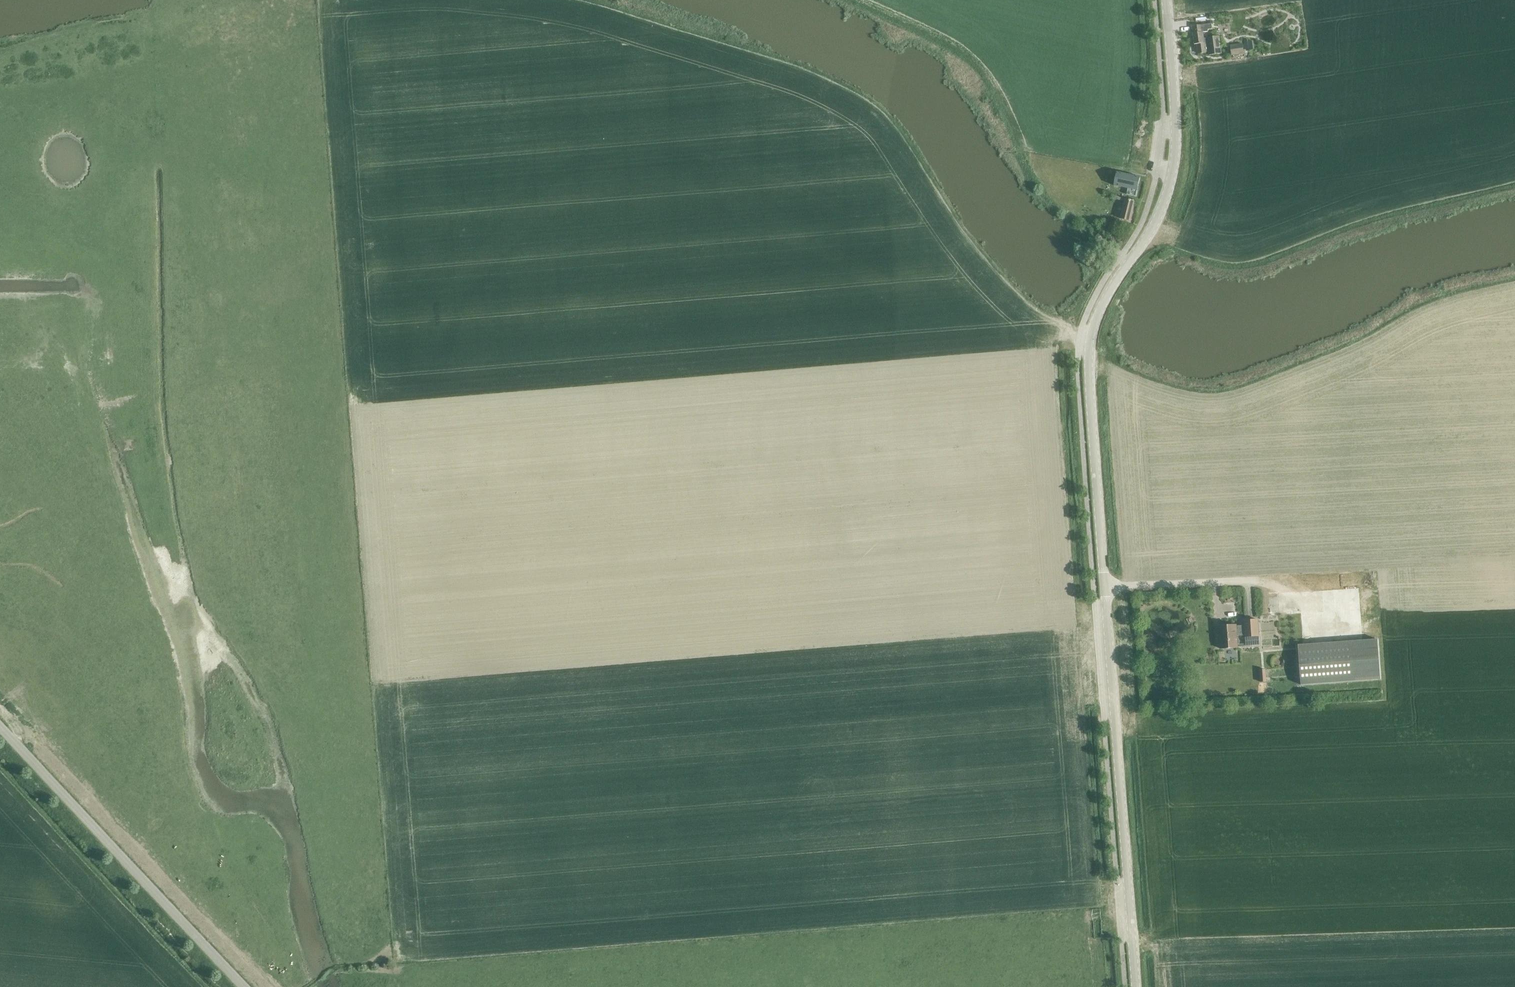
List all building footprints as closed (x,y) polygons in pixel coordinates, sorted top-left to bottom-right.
[(1211,24),(1204,24),(1192,26),(1194,45),(1196,44),(1198,54),(1205,53),(1205,52),(1208,52),(1209,55),(1221,54),(1219,37),(1207,38),(1207,39),(1203,39),(1203,32),(1208,32),(1207,30),(1212,29),(1211,24)] [(1231,56),(1243,54),(1242,44),(1230,46),(1231,56)] [(1136,197),(1140,177),(1117,172),(1114,186),(1127,189),(1126,195),(1136,197)] [(1113,195),(1113,198),(1125,201),(1120,219),(1130,221),(1135,201),(1113,195)] [(1236,625),(1218,627),(1219,635),(1220,635),(1220,640),(1219,640),(1220,649),(1238,648),(1237,636),(1245,636),(1245,637),(1249,637),(1250,646),(1259,645),(1259,636),(1258,620),(1244,621),(1244,626),(1236,626),(1236,625)] [(1377,639),(1298,645),(1301,685),(1380,679),(1377,639)]
